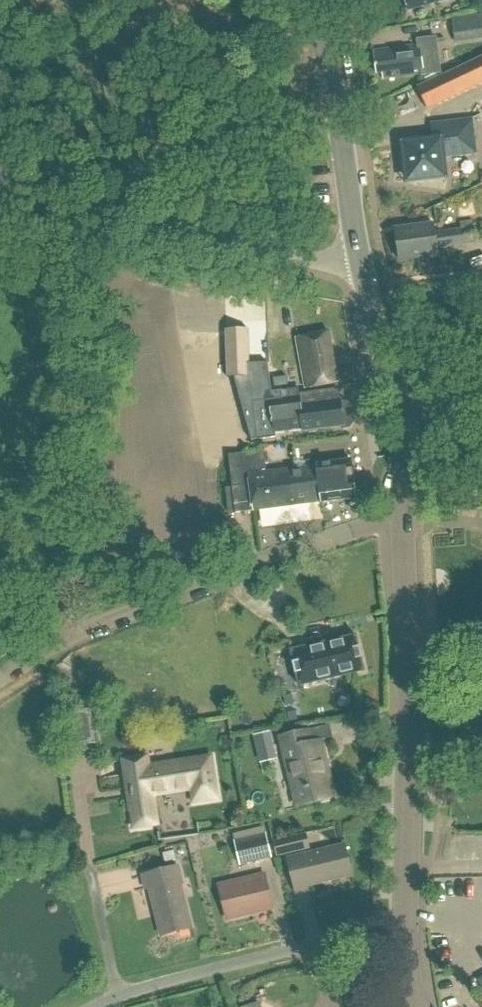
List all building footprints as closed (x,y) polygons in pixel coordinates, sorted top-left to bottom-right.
[(456,37),(481,36),(481,16),(456,17),(456,37)] [(374,51),(377,74),(383,73),(383,79),(439,72),(435,40),(420,42),(420,46),(374,51)] [(419,88),(429,110),(481,85),(481,58),(419,88)] [(432,124),(434,142),(403,145),(406,160),(404,173),(407,173),(408,181),(445,177),(442,155),(446,155),(447,158),(477,154),(474,127),(473,119),(460,121),(432,124)] [(460,223),(461,229),(435,233),(434,224),(396,230),(401,261),(423,258),(425,260),(439,258),(437,249),(476,243),(473,221),(460,223)] [(249,329),(225,329),(227,378),(250,376),(249,329)] [(329,332),(297,338),(306,389),(339,383),(329,332)] [(274,379),(275,387),(288,386),(287,378),(274,379)] [(253,403),(258,441),(276,438),(276,434),(303,430),(303,431),(343,426),(344,430),(351,429),(355,424),(353,406),(347,402),(341,403),(340,393),(335,390),(300,394),(299,389),(281,391),(282,399),(253,403)] [(229,489),(232,513),(254,511),(321,502),(358,498),(355,480),(354,480),(351,461),(317,465),(317,466),(269,472),(267,451),(231,455),(235,488),(229,489)] [(291,652),(300,687),(365,672),(356,636),(291,652)] [(62,714),(67,748),(96,744),(94,731),(91,710),(62,714)] [(281,733),(299,808),(334,800),(319,737),(309,740),(306,727),(281,733)] [(248,733),(256,761),(272,757),(265,729),(248,733)] [(218,799),(212,757),(149,766),(148,757),(123,760),(134,828),(158,825),(153,795),(193,789),(195,802),(218,799)] [(234,840),(240,866),(272,858),(266,832),(265,833),(264,826),(233,834),(234,840)] [(269,838),(273,854),(306,847),(303,831),(269,838)] [(288,859),(296,893),(309,890),(308,886),(352,875),(345,846),(288,859)] [(175,850),(162,853),(165,863),(177,860),(175,850)] [(143,876),(146,889),(150,888),(162,936),(191,928),(181,885),(183,884),(179,867),(143,876)] [(274,908),(266,879),(236,886),(234,882),(219,886),(226,916),(258,908),(259,912),(274,908)]
